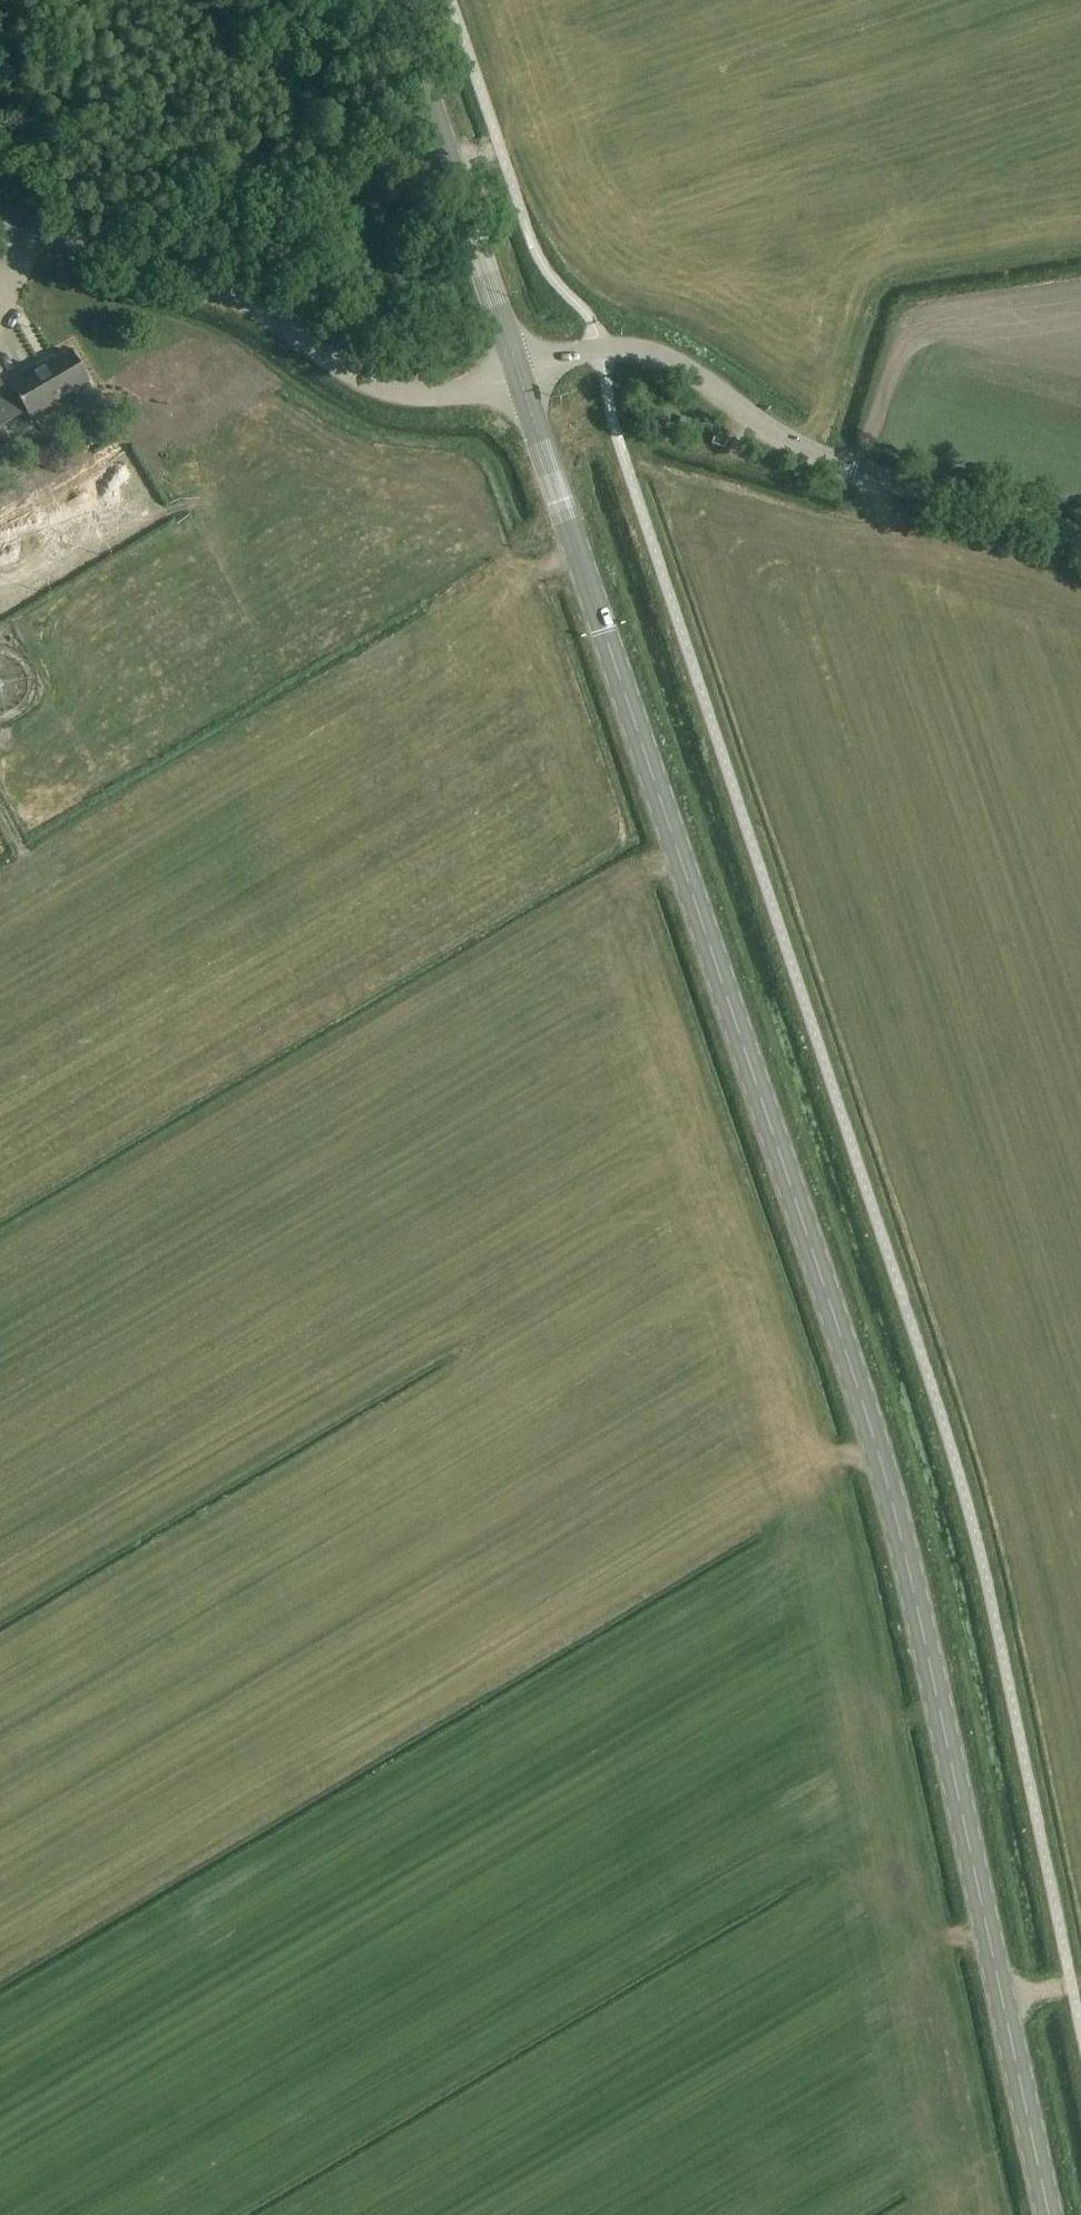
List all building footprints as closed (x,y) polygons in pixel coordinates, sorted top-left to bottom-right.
[(11,384),(11,385),(26,412),(32,423),(54,411),(51,404),(88,383),(72,353),(44,369),(42,366),(11,384)] [(26,412),(11,385),(3,390),(0,384),(0,427),(26,412)]
